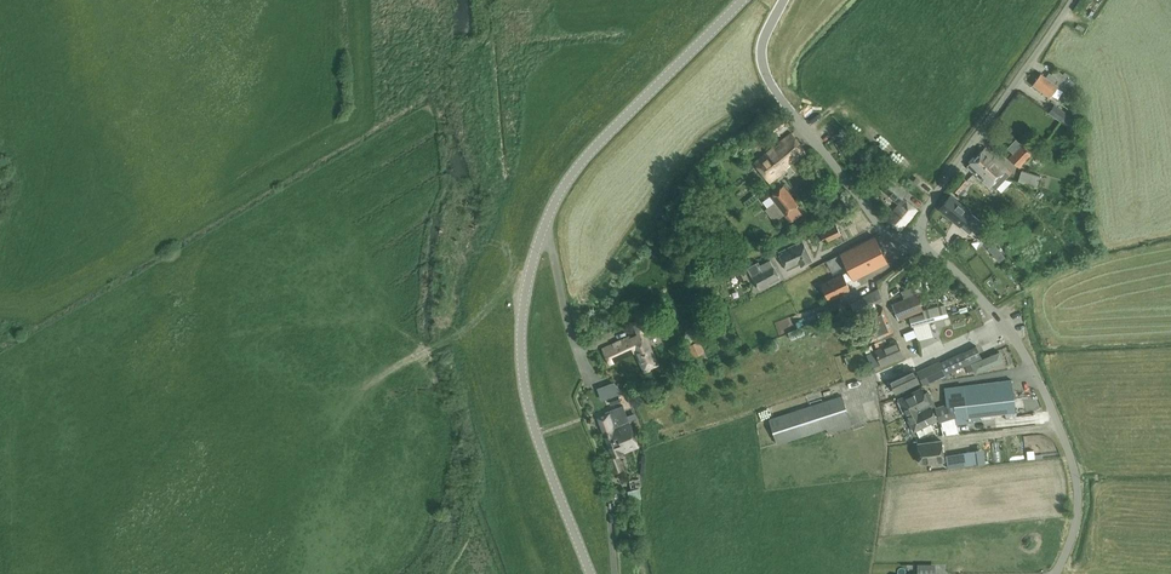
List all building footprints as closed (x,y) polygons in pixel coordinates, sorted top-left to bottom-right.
[(1099,15),(1104,2),(1099,0),(1086,0),(1082,9),(1099,15)] [(1116,9),(1122,0),(1112,0),(1109,5),(1116,9)] [(1057,86),(1060,88),(1069,76),(1064,72),(1063,75),(1055,69),(1051,75),(1049,73),(1046,77),(1041,74),(1033,85),(1049,97),(1057,86)] [(1054,104),(1048,113),(1060,122),(1067,113),(1054,104)] [(831,131),(842,127),(835,110),(824,115),(831,131)] [(780,115),(767,126),(778,140),(791,131),(780,115)] [(792,133),(754,163),(770,182),(783,172),(782,171),(806,152),(792,133)] [(851,148),(844,136),(834,142),(841,154),(851,148)] [(1019,147),(1018,146),(1009,158),(1018,165),(1024,156),(1027,158),(1032,151),(1022,143),(1019,147)] [(985,148),(976,157),(1002,182),(1009,175),(1007,172),(1009,170),(985,148)] [(1002,182),(976,157),(967,166),(989,187),(991,185),(995,190),(1002,182)] [(1037,188),(1041,177),(1021,171),(1018,182),(1037,188)] [(959,195),(964,190),(967,192),(972,186),(970,183),(962,176),(951,188),(959,195)] [(892,179),(882,191),(897,204),(907,192),(892,179)] [(775,223),(798,205),(783,186),(770,196),(775,202),(765,210),(775,223)] [(971,212),(950,196),(939,209),(960,226),(971,212)] [(904,199),(886,220),(900,231),(917,211),(904,199)] [(824,243),(841,235),(836,225),(820,233),(824,243)] [(853,281),(888,263),(874,236),(840,254),(853,281)] [(812,261),(802,241),(778,253),(787,270),(800,264),(801,267),(812,261)] [(992,253),(998,248),(994,243),(988,248),(992,253)] [(1071,260),(1080,255),(1077,250),(1068,255),(1071,260)] [(747,268),(759,290),(780,279),(770,260),(760,266),(758,262),(747,268)] [(750,276),(746,267),(736,273),(741,281),(750,276)] [(850,290),(842,274),(821,284),(830,304),(841,300),(839,295),(850,290)] [(710,300),(720,295),(716,286),(705,291),(710,300)] [(913,326),(928,322),(944,317),(941,306),(923,311),(921,306),(927,304),(920,288),(915,290),(914,287),(900,292),(904,299),(892,304),(899,321),(910,316),(912,327),(913,326)] [(854,313),(883,300),(878,289),(851,304),(854,313)] [(874,340),(875,342),(890,336),(888,333),(892,331),(883,307),(861,317),(871,341),(874,340)] [(803,309),(789,313),(792,323),(806,319),(803,309)] [(650,370),(650,368),(658,365),(644,333),(653,329),(651,324),(650,324),(647,318),(633,324),(638,335),(630,339),(629,337),(603,349),(610,364),(635,353),(644,373),(650,370)] [(913,326),(914,328),(906,330),(907,335),(915,332),(916,334),(917,337),(931,333),(928,322),(913,326)] [(802,327),(789,333),(788,333),(792,341),(805,335),(802,327)] [(885,346),(883,343),(886,342),(885,339),(874,343),(877,349),(875,350),(881,365),(903,356),(896,341),(885,346)] [(698,342),(690,345),(693,353),(702,349),(698,342)] [(975,347),(962,353),(962,352),(940,363),(939,361),(917,372),(923,385),(967,364),(966,361),(979,356),(984,354),(980,345),(975,347)] [(1004,362),(1000,352),(971,364),(975,374),(1004,362)] [(920,383),(912,367),(888,379),(895,394),(920,383)] [(947,404),(935,408),(940,422),(944,435),(956,434),(955,424),(1016,416),(1011,380),(945,389),(947,404)] [(614,383),(605,386),(609,397),(611,404),(617,402),(614,395),(618,394),(614,383)] [(928,392),(924,394),(921,388),(898,399),(906,416),(934,403),(928,392)] [(777,444),(850,420),(842,396),(769,420),(777,444)] [(935,406),(934,403),(906,416),(914,431),(937,420),(931,408),(935,406)] [(603,432),(629,421),(623,406),(605,412),(606,415),(598,418),(603,432)] [(629,421),(603,432),(613,457),(608,459),(614,473),(624,469),(618,455),(624,453),(623,448),(628,446),(625,439),(635,436),(629,421)] [(946,448),(943,449),(941,441),(917,444),(921,464),(944,460),(944,461),(946,461),(948,469),(948,470),(967,468),(967,465),(978,464),(977,452),(966,453),(965,452),(947,455),(946,448)] [(1008,445),(997,446),(998,456),(1009,454),(1008,445)] [(627,481),(629,495),(629,496),(643,495),(642,492),(641,492),(640,487),(642,487),(640,478),(627,481)] [(936,546),(940,569),(950,568),(946,544),(936,546)]
